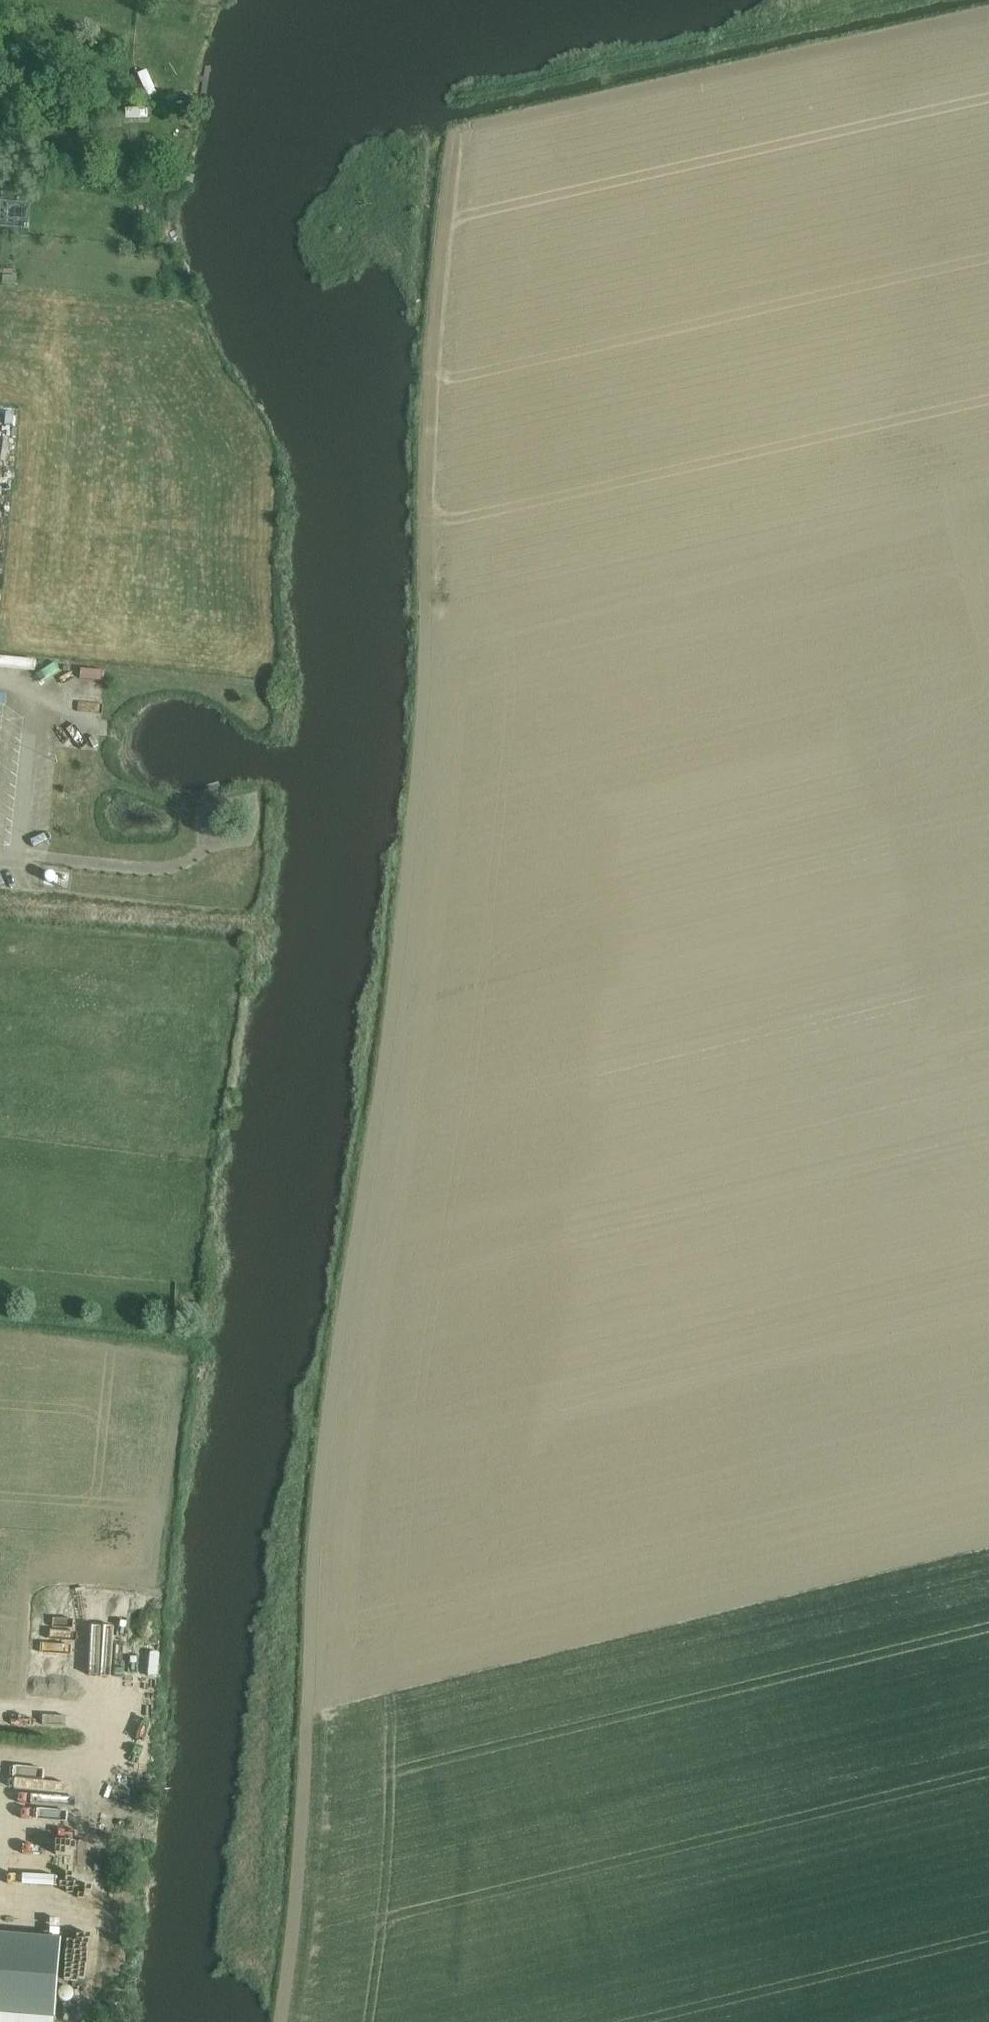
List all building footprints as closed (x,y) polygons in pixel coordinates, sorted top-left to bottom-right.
[(138,68),(129,72),(139,94),(148,90),(138,68)] [(26,669),(27,659),(0,657),(0,668),(26,669)] [(71,668),(72,681),(95,680),(95,668),(71,668)] [(56,2019),(56,2018),(56,2012),(62,1940),(0,1935),(0,2014),(56,2019)] [(59,1995),(58,1997),(59,1999),(60,2002),(62,2003),(64,2004),(66,2005),(68,2004),(70,2003),(72,2002),(73,1999),(74,1997),(73,1995),(72,1993),(70,1991),(68,1990),(66,1990),(64,1990),(62,1991),(60,1993),(59,1995)]
